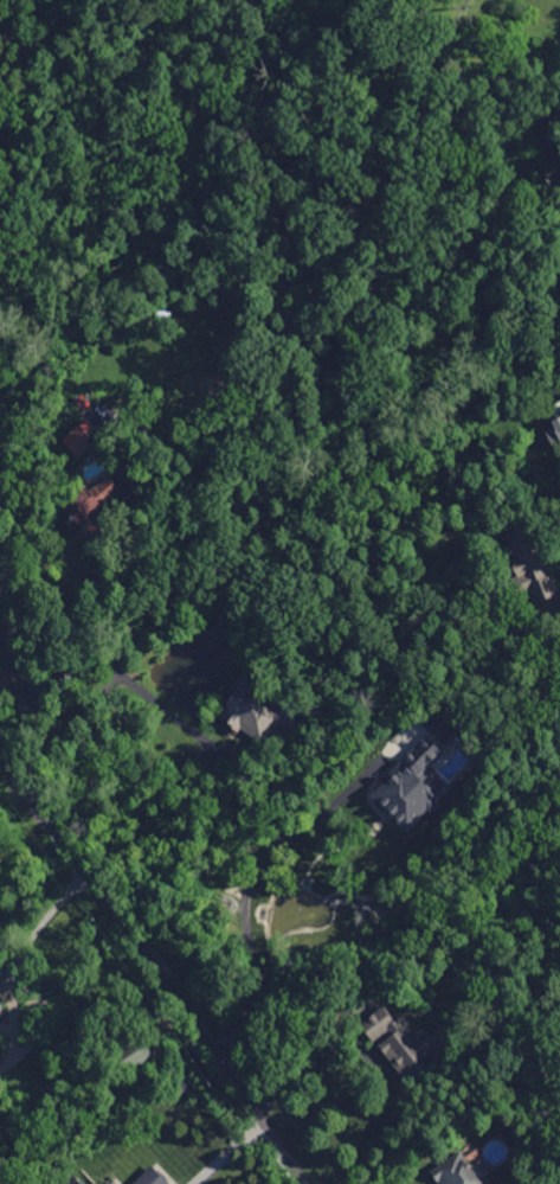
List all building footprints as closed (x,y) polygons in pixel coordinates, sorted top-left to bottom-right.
[(559,441),(559,412),(550,416),(559,441)] [(93,442),(85,433),(93,425),(85,417),(62,438),(78,456),(93,442)] [(122,489),(107,472),(73,501),(80,510),(74,516),(97,543),(113,529),(97,510),(122,489)] [(557,594),(530,521),(503,531),(530,604),(557,594)] [(236,688),(219,714),(261,742),(280,712),(247,690),(245,694),(236,688)] [(408,832),(440,801),(434,795),(445,785),(427,766),(443,751),(428,735),(404,757),(407,760),(371,794),(408,832)] [(154,1056),(148,1046),(124,1057),(129,1067),(154,1056)] [(441,1183),(484,1183),(481,1178),(491,1172),(481,1156),(470,1164),(462,1151),(432,1171),(441,1183)] [(153,1165),(170,1183),(133,1183),(153,1165)] [(83,1179),(87,1183),(65,1183),(75,1175),(81,1180),(83,1179)]
